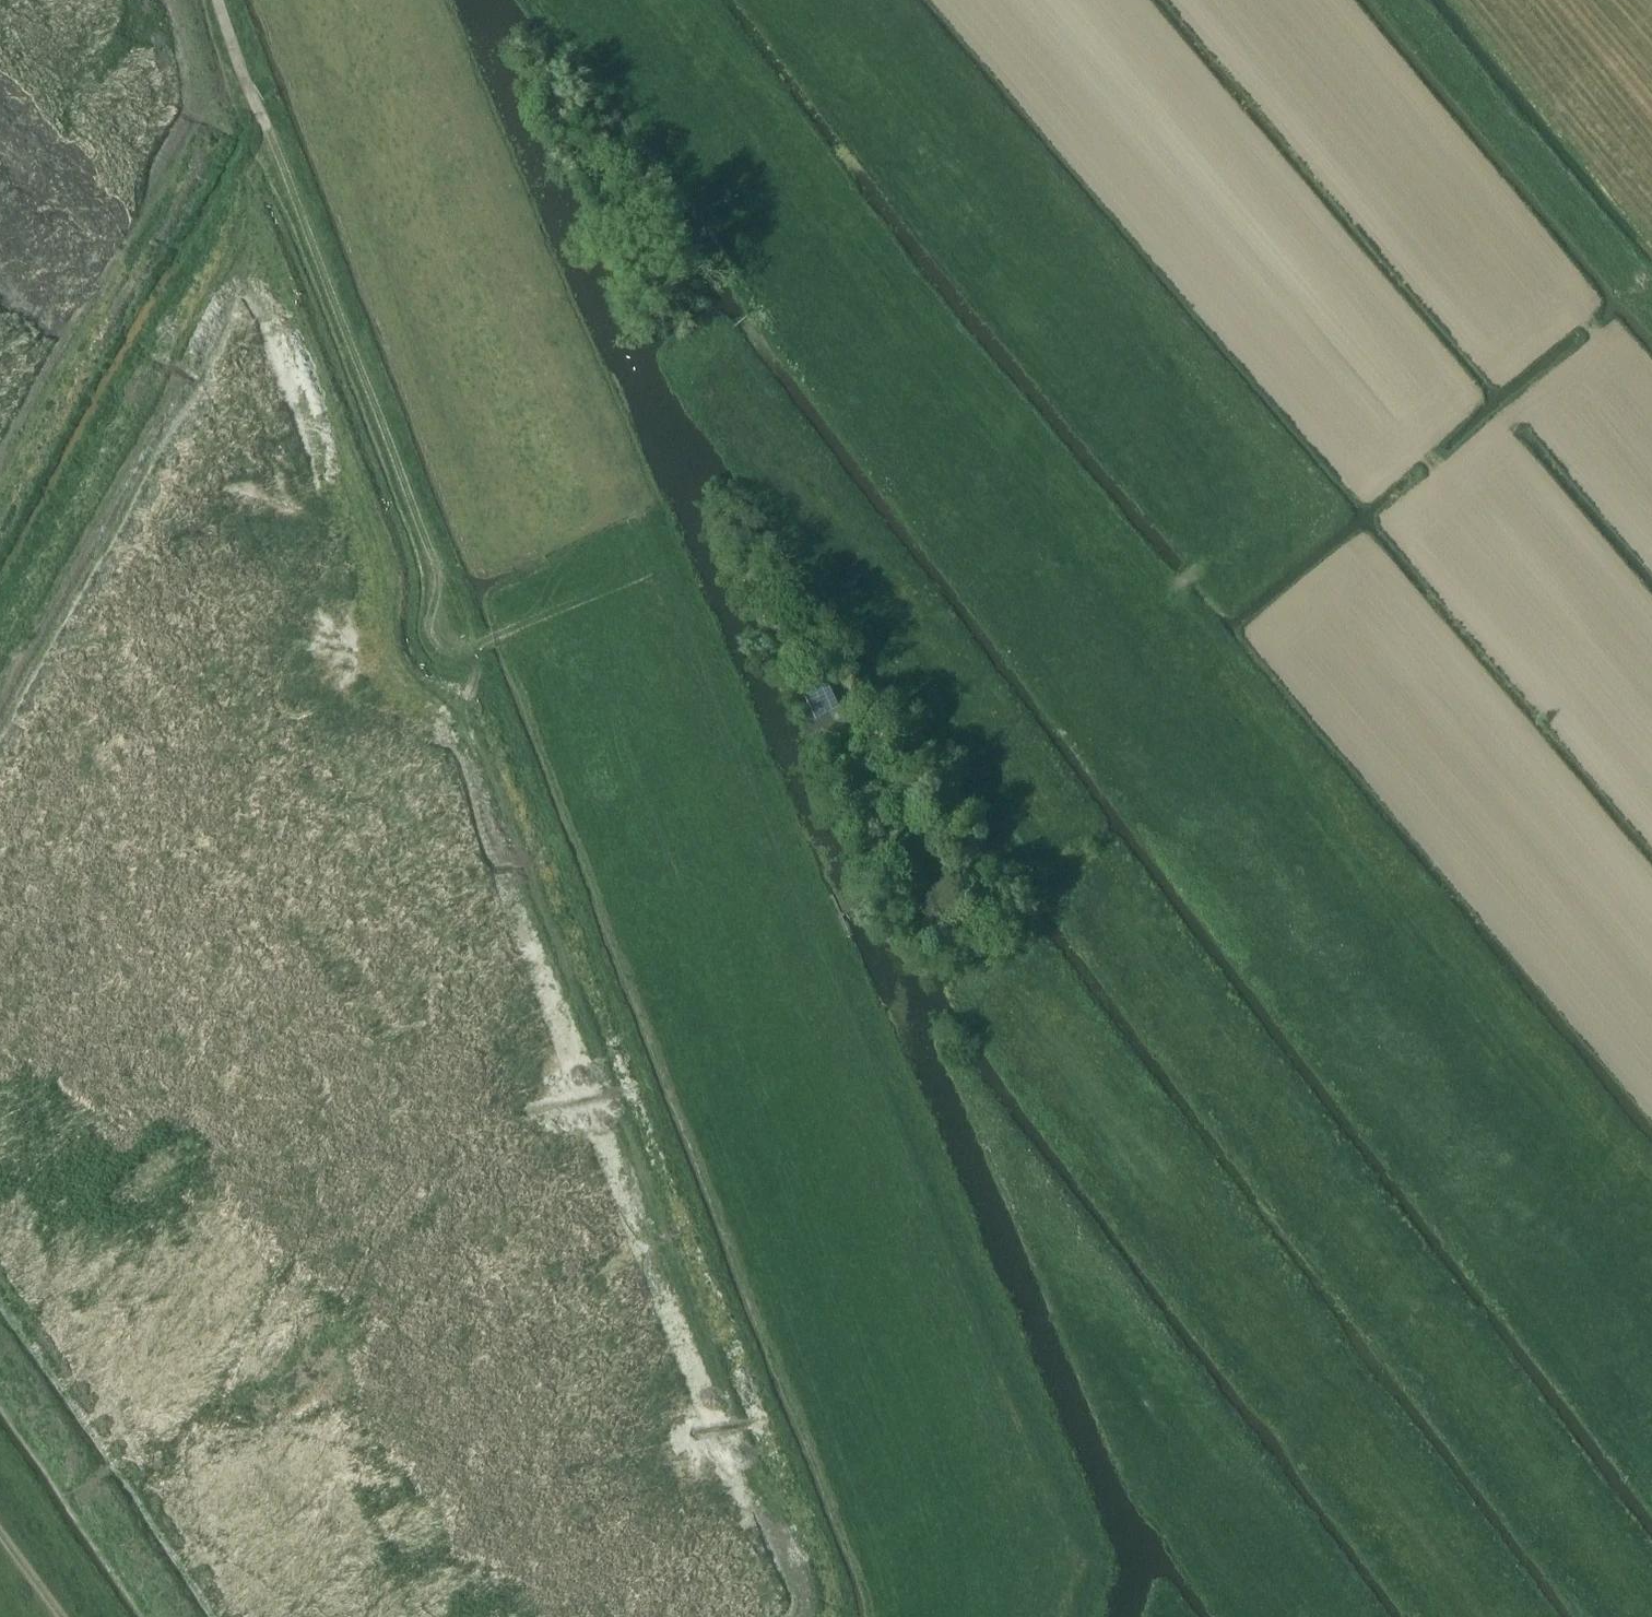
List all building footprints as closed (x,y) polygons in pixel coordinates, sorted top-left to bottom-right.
[(816,720),(840,709),(827,683),(804,694),(816,720)]
